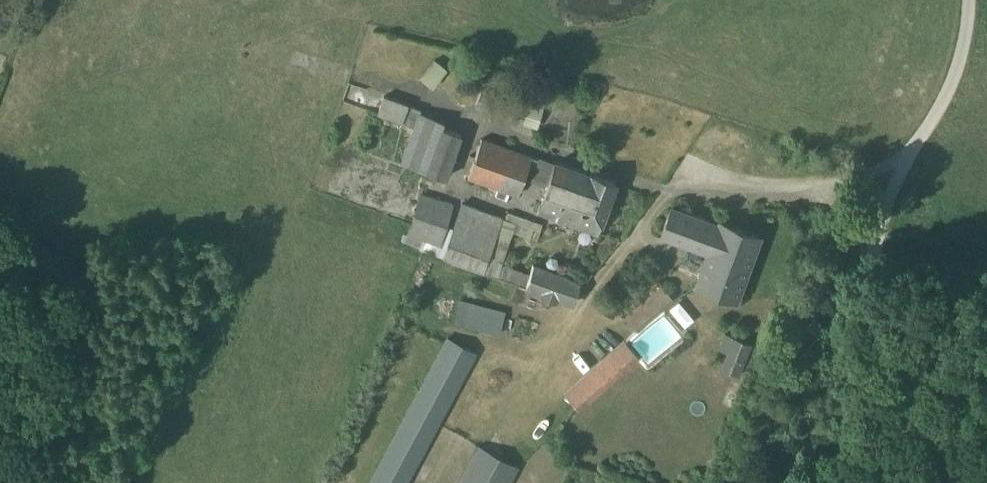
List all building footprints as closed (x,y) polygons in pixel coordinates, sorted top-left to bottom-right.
[(420,77),(430,87),(445,67),(435,58),(420,77)] [(546,101),(531,96),(513,89),(510,98),(482,88),(475,106),(502,115),(537,127),(546,101)] [(554,97),(556,106),(575,101),(573,92),(554,97)] [(377,113),(414,126),(401,162),(447,178),(463,134),(443,127),(445,121),(421,111),(422,109),(384,94),(377,113)] [(468,177),(498,188),(496,195),(507,200),(510,192),(518,195),(527,170),(533,172),(531,180),(545,185),(538,204),(540,205),(537,213),(556,220),(556,218),(598,233),(616,183),(590,173),(555,161),(555,162),(539,157),(538,158),(532,156),(532,155),(482,137),(468,177)] [(483,272),(499,276),(512,281),(525,287),(530,273),(503,263),(514,231),(537,240),(543,223),(509,211),(504,216),(462,201),(453,228),(447,226),(454,202),(420,191),(407,233),(405,232),(402,240),(443,257),(483,272)] [(679,265),(699,273),(695,285),(736,300),(758,238),(760,235),(721,221),(719,225),(671,207),(661,235),(686,244),(679,265)] [(540,295),(557,302),(557,300),(573,305),(583,280),(534,262),(530,273),(525,287),(525,288),(540,294),(540,295)] [(638,333),(675,300),(663,285),(625,317),(638,333)] [(500,333),(506,310),(460,298),(455,321),(500,333)] [(719,349),(728,352),(722,368),(741,376),(754,344),(726,333),(719,349)] [(367,482),(408,482),(479,352),(447,335),(367,482)] [(564,393),(580,410),(640,357),(624,340),(564,393)] [(458,482),(511,482),(520,467),(479,444),(458,482)]
